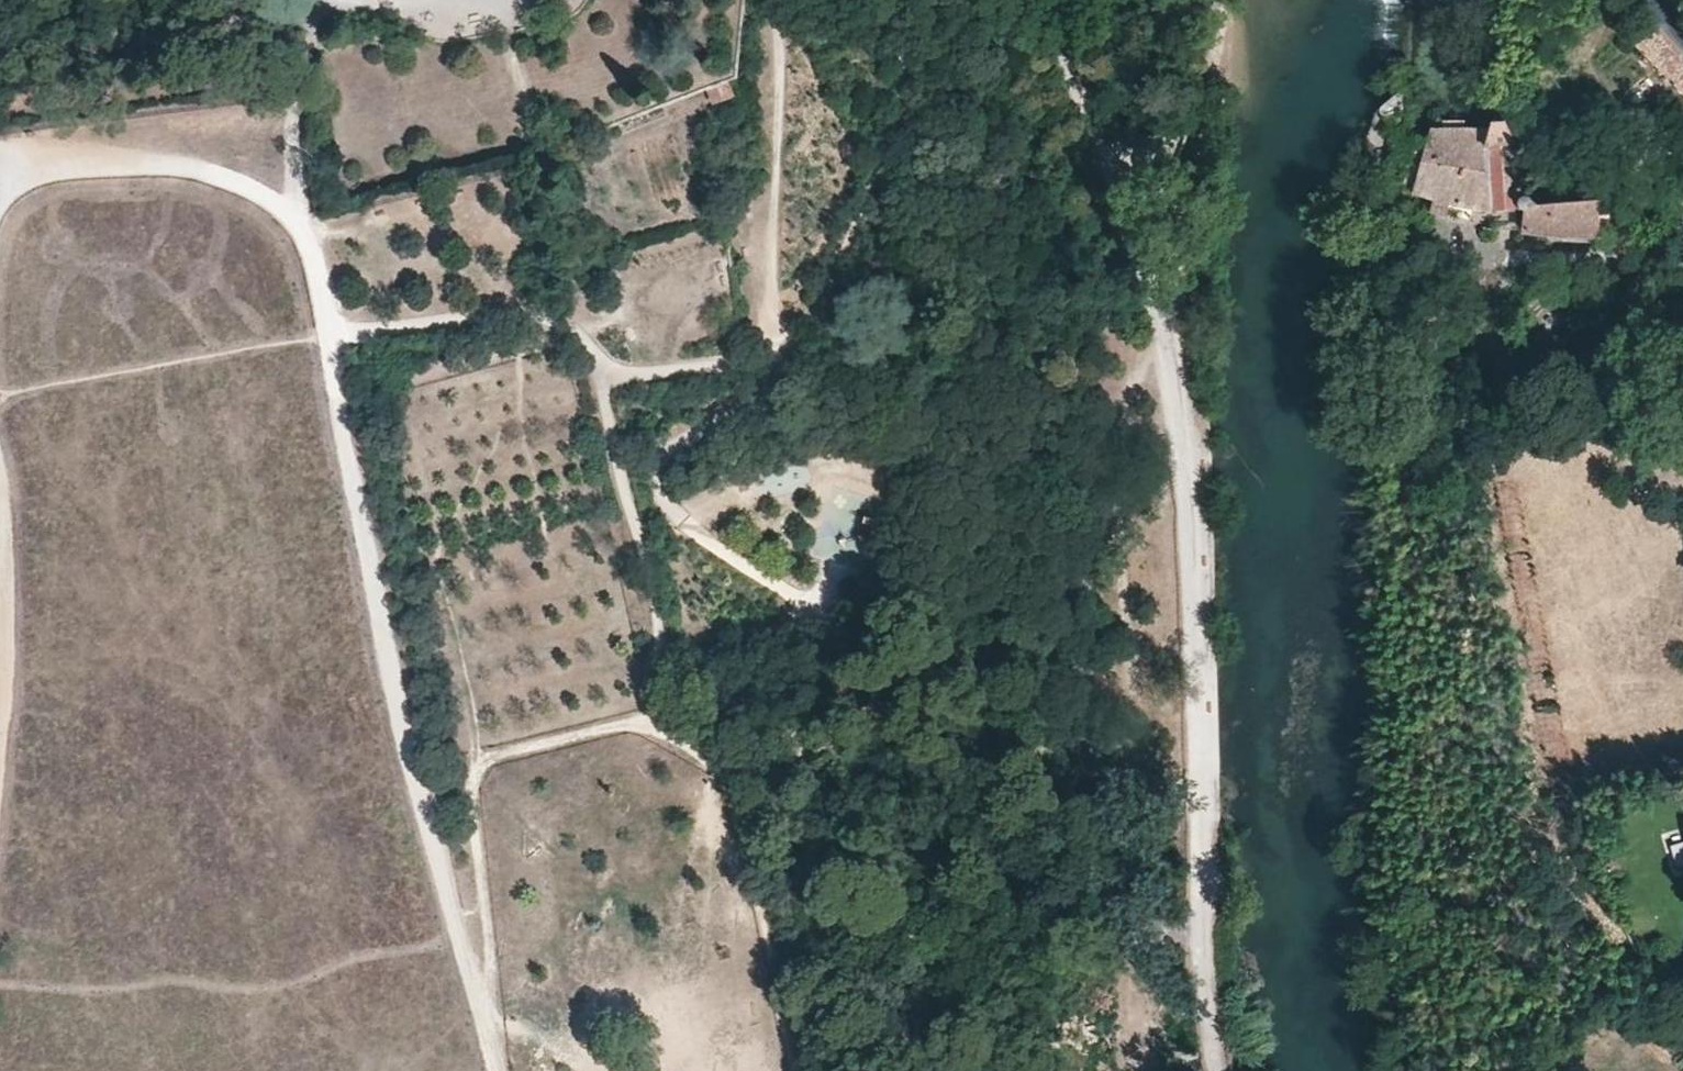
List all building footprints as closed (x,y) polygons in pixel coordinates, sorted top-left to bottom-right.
[(1658,68),(1673,84),(1676,86),(1682,93),(1682,54),(1649,20),(1630,38),(1658,68)] [(1523,204),(1522,203),(1515,139),(1499,118),(1499,115),(1496,114),(1488,128),(1450,132),(1447,128),(1444,123),(1426,144),(1416,175),(1402,172),(1399,188),(1433,198),(1431,209),(1445,213),(1448,202),(1465,207),(1491,209),(1524,208),(1527,242),(1597,236),(1595,198),(1550,202),(1523,204)] [(1413,139),(1410,144),(1402,172),(1416,175),(1426,144),(1413,139)]
